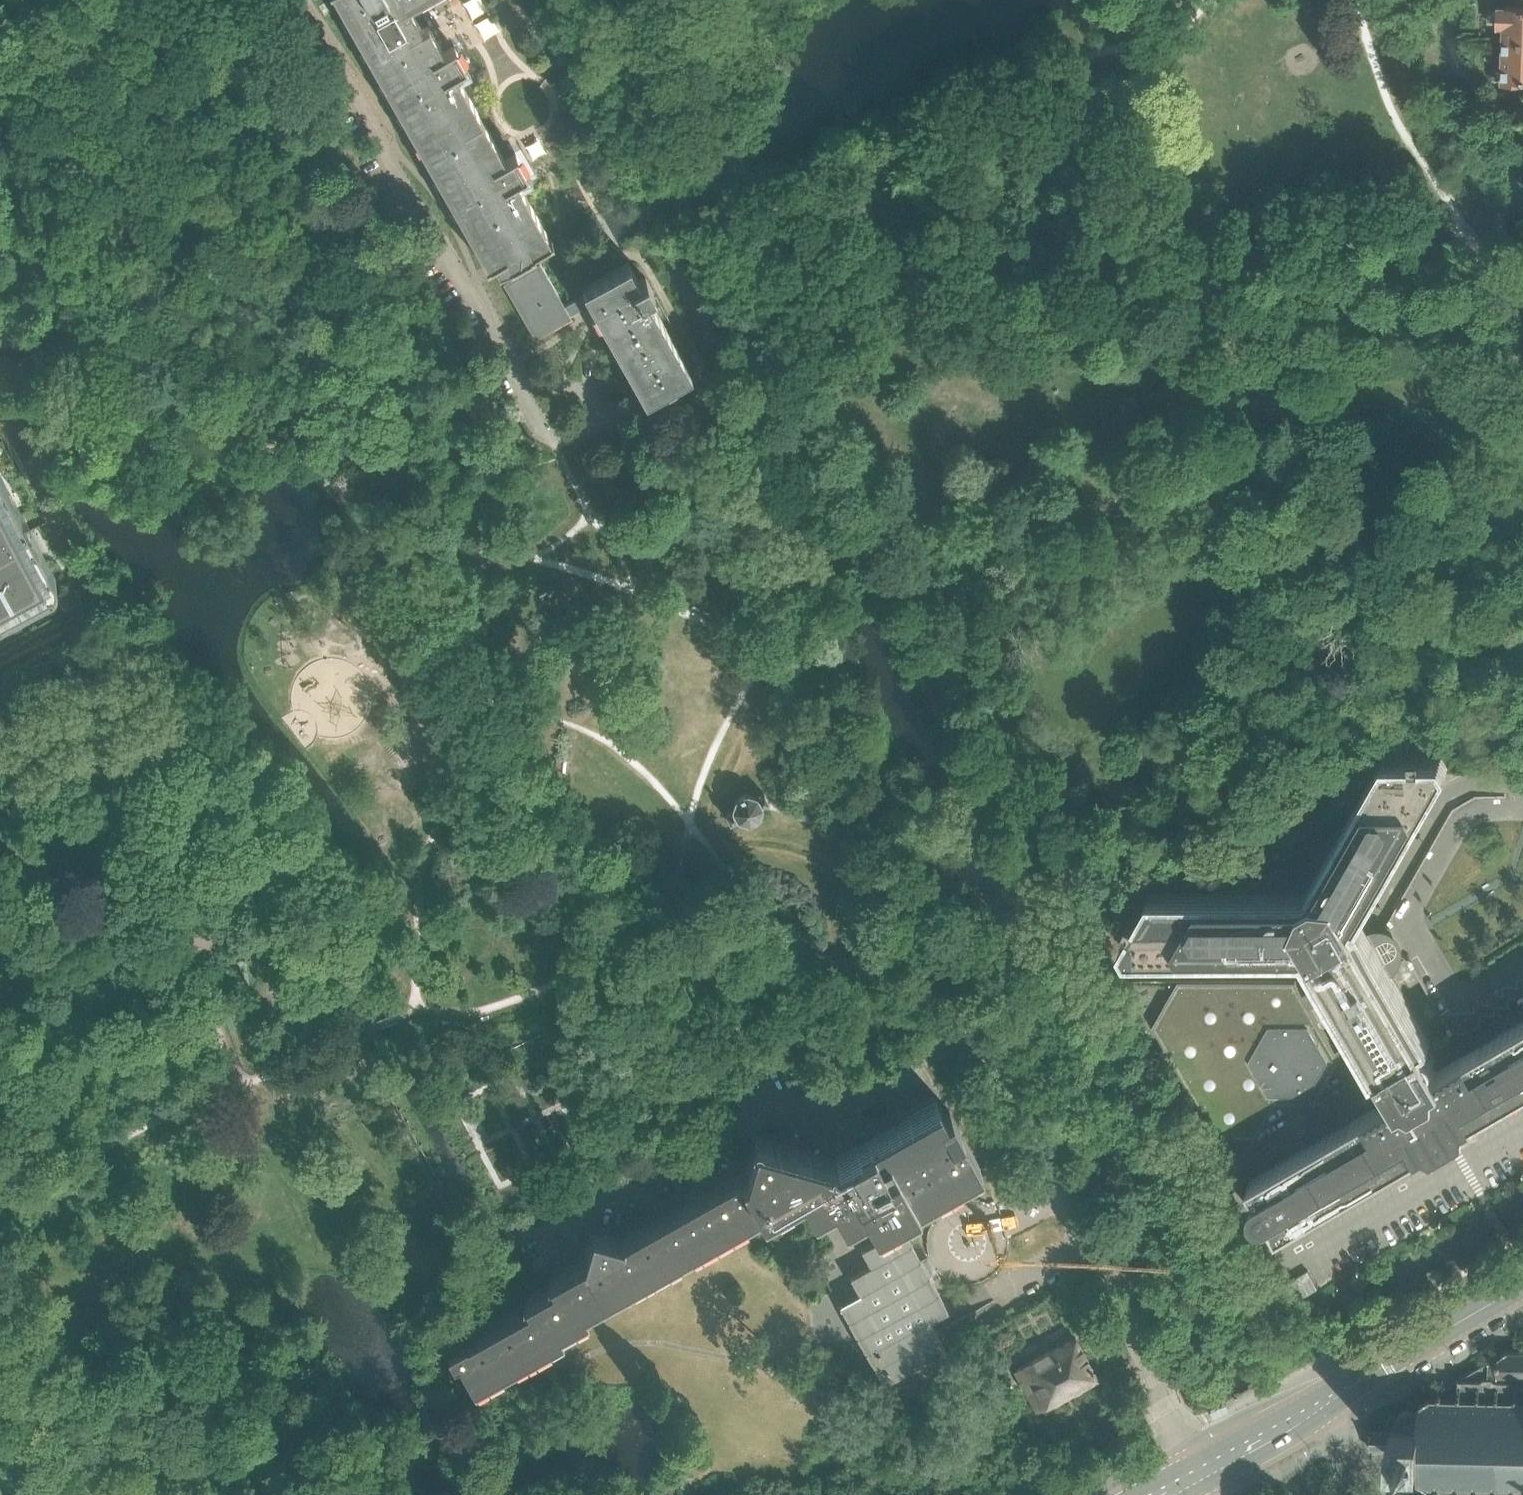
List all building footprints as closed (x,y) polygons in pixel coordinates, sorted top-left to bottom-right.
[(520,187),(516,180),(526,173),(515,153),(504,159),(459,80),(455,72),(465,66),(454,46),(443,52),(428,25),(421,28),(416,20),(451,0),(336,0),(426,158),(486,264),(485,265),(486,267),(493,263),(498,271),(497,272),(498,273),(502,271),(507,280),(503,282),(535,338),(571,317),(570,315),(591,303),(585,294),(572,302),(564,306),(539,262),(535,264),(530,255),(534,253),(533,251),(552,241),(551,239),(550,239),(520,187)] [(1509,5),(1498,4),(1498,7),(1488,7),(1487,23),(1497,24),(1497,27),(1503,27),(1502,41),(1522,41),(1522,5),(1509,5)] [(1502,41),(1502,64),(1494,64),(1493,80),(1503,81),(1503,83),(1522,84),(1522,41),(1502,41)] [(690,371),(663,325),(646,295),(653,291),(645,277),(639,281),(628,262),(582,288),(585,294),(591,303),(644,397),(690,371)] [(47,586),(0,498),(0,611),(47,586)] [(1361,920),(1448,768),(1442,757),(1384,757),(1306,892),(1151,892),(1122,943),(1128,953),(1303,953),(1316,975),(1320,982),(1327,994),(1327,995),(1352,1038),(1356,1045),(1373,1074),(1381,1070),(1383,1073),(1425,1048),(1423,1045),(1425,1044),(1426,1046),(1430,1043),(1429,1042),(1431,1040),(1374,942),(1361,920)] [(758,815),(760,807),(761,807),(761,805),(768,801),(764,793),(756,797),(755,796),(747,794),(747,793),(744,793),(744,794),(737,798),(737,797),(735,799),(736,800),(733,807),(733,809),(726,813),(730,822),(738,818),(739,819),(739,818),(747,821),(750,821),(750,820),(757,817),(759,815),(758,815)] [(1315,1100),(1340,1056),(1340,1055),(1356,1045),(1352,1038),(1336,1048),(1311,1005),(1327,995),(1327,994),(1320,982),(1304,992),(1296,979),(1180,979),(1154,1023),(1212,1123),(1227,1123),(1233,1133),(1258,1133),(1277,1100),(1315,1100)] [(1522,1089),(1522,1020),(1438,1069),(1435,1065),(1425,1048),(1383,1073),(1395,1094),(1250,1179),(1258,1192),(1254,1195),(1252,1199),(1251,1204),(1252,1208),(1255,1214),(1260,1217),(1266,1218),(1271,1216),(1279,1230),(1425,1145),(1428,1145),(1433,1148),(1436,1148),(1464,1132),(1466,1130),(1466,1124),(1467,1121),(1522,1089)] [(558,1327),(585,1312),(583,1307),(799,1186),(810,1206),(830,1195),(841,1215),(842,1214),(854,1207),(852,1203),(859,1199),(873,1225),(881,1238),(861,1250),(862,1252),(862,1251),(870,1265),(849,1276),(851,1278),(859,1292),(838,1303),(884,1384),(946,1349),(928,1318),(947,1307),(903,1229),(893,1212),(978,1164),(963,1136),(963,1135),(949,1109),(944,1112),(937,1100),(908,1117),(868,1139),(864,1132),(853,1138),(857,1145),(856,1146),(858,1150),(851,1154),(849,1150),(836,1157),(834,1158),(752,1135),(743,1168),(621,1237),(590,1228),(582,1259),(548,1278),(551,1283),(523,1298),(526,1303),(465,1337),(464,1336),(446,1346),(452,1357),(457,1354),(472,1382),(561,1332),(558,1327)] [(1097,1378),(1075,1337),(1015,1370),(1036,1410),(1097,1378)] [(1507,1351),(1454,1381),(1454,1385),(1451,1388),(1448,1390),(1443,1387),(1440,1390),(1440,1397),(1428,1396),(1420,1401),(1420,1408),(1408,1408),(1399,1413),(1398,1424),(1391,1424),(1391,1429),(1373,1429),(1370,1430),(1369,1447),(1372,1449),(1391,1449),(1391,1454),(1398,1454),(1398,1465),(1407,1471),(1418,1471),(1418,1478),(1426,1484),(1436,1484),(1436,1494),(1522,1494),(1522,1351),(1507,1351)] [(1030,1430),(1022,1435),(1026,1443),(1034,1438),(1030,1430)]
